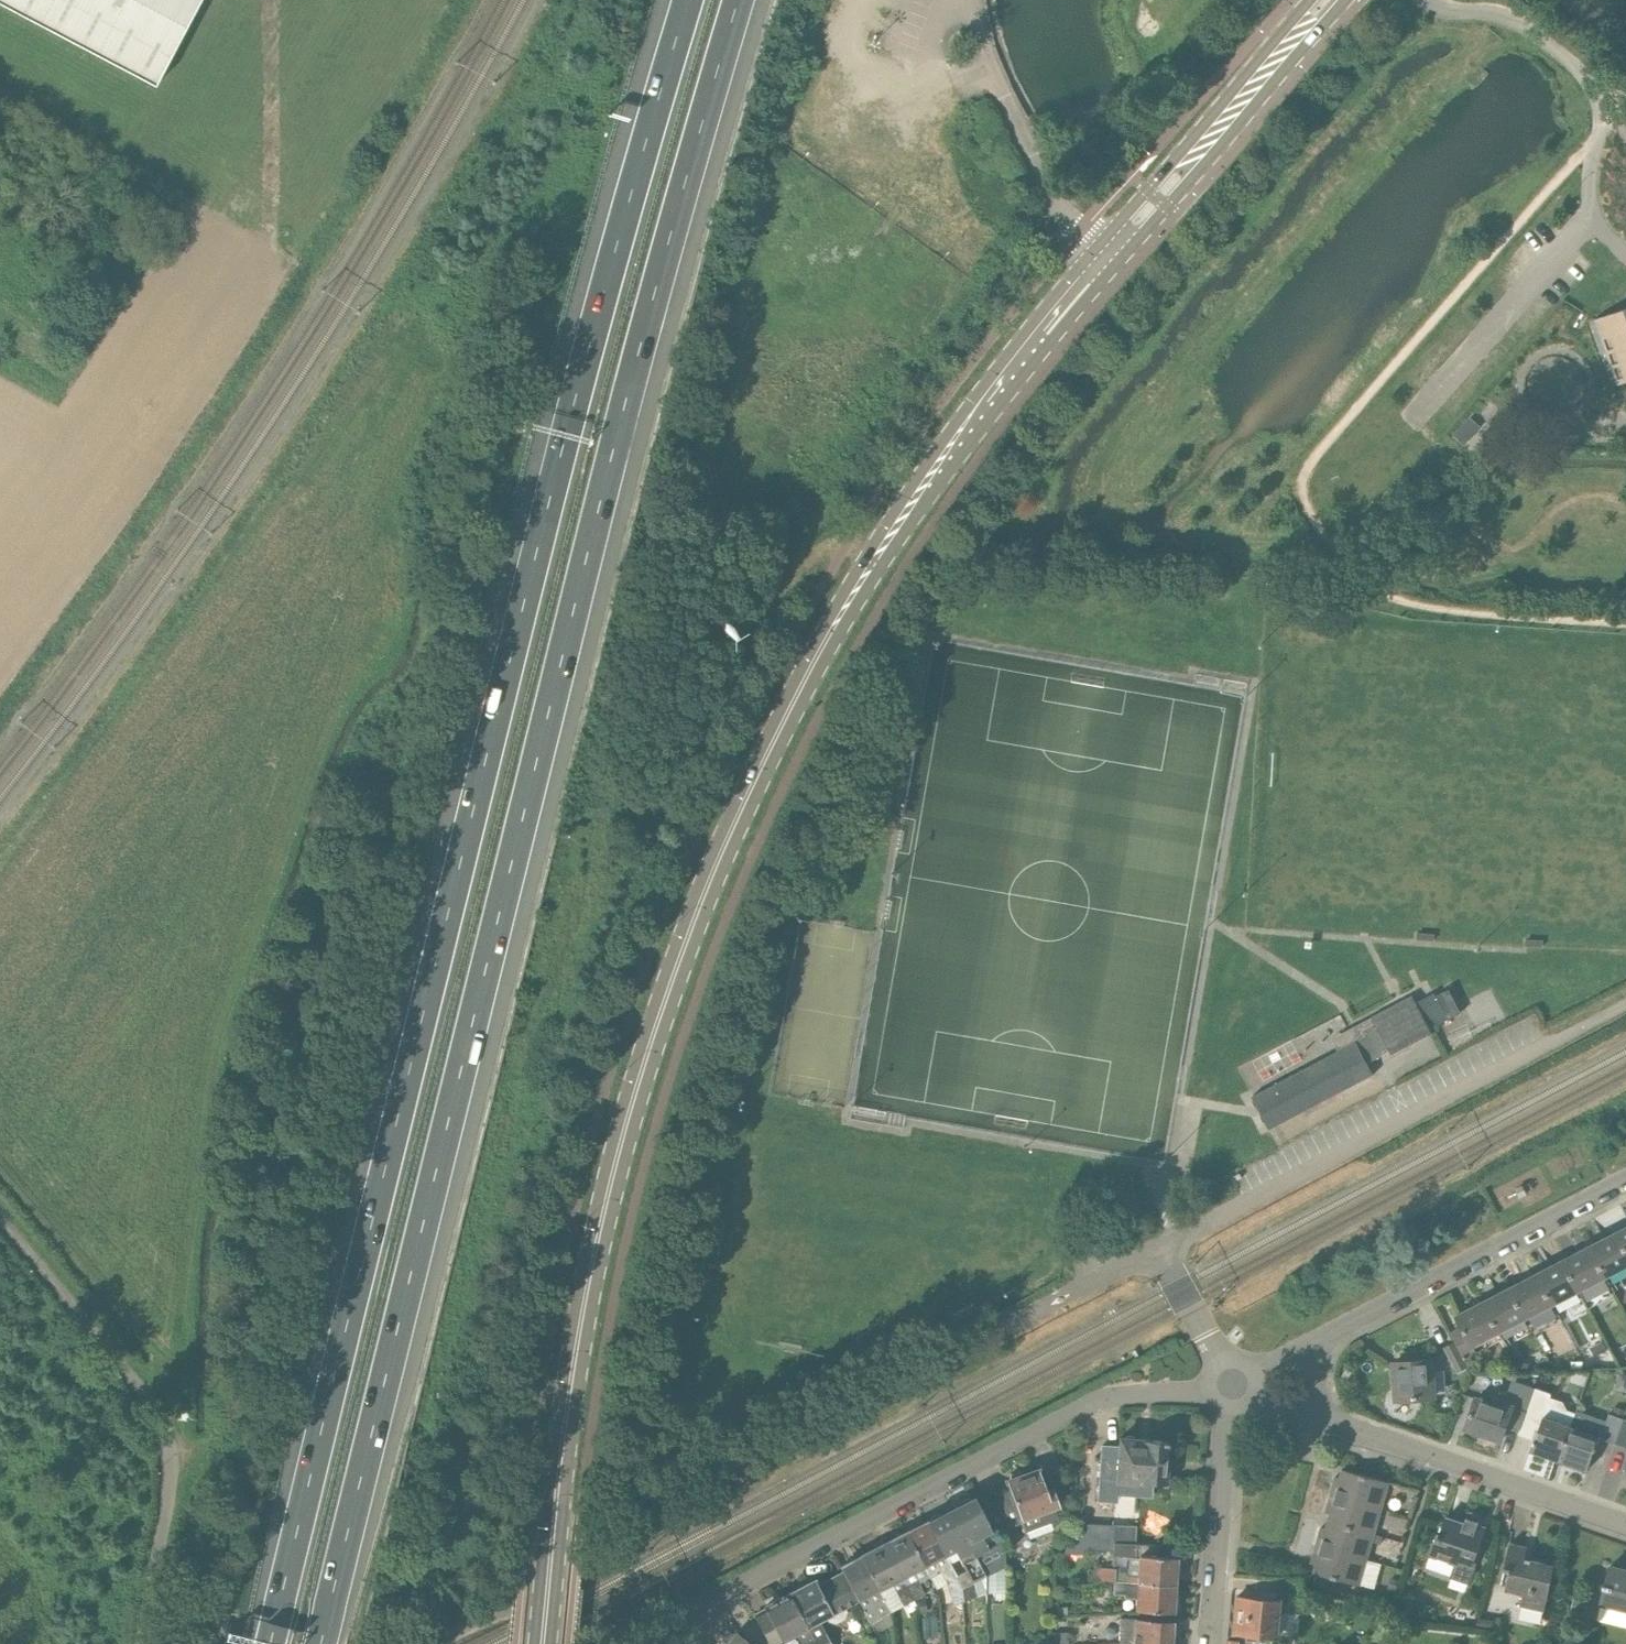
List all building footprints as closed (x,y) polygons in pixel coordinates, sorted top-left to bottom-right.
[(168,91),(215,0),(0,0),(0,8),(162,93),(165,93),(168,91)] [(1595,320),(1618,385),(1625,382),(1625,309),(1619,312),(1595,320)] [(1435,1023),(1465,1008),(1451,981),(1421,996),(1435,1023)] [(1392,1054),(1432,1033),(1412,996),(1373,1017),(1377,1023),(1364,1030),(1371,1044),(1361,1049),(1357,1041),(1253,1096),(1271,1128),(1373,1074),(1366,1063),(1390,1051),(1392,1054)] [(1618,1231),(1625,1247),(1625,1227),(1618,1231)] [(1625,1275),(1625,1247),(1618,1231),(1591,1245),(1611,1283),(1625,1275)] [(1585,1297),(1611,1283),(1591,1245),(1565,1259),(1585,1297)] [(1568,1305),(1582,1298),(1585,1297),(1565,1259),(1538,1273),(1558,1310),(1568,1305)] [(1511,1287),(1531,1325),(1558,1310),(1538,1273),(1511,1287)] [(1531,1325),(1511,1287),(1485,1300),(1504,1339),(1531,1325)] [(1451,1333),(1456,1343),(1465,1359),(1504,1339),(1485,1300),(1458,1315),(1463,1327),(1451,1333)] [(1603,1341),(1590,1348),(1595,1357),(1607,1351),(1603,1341)] [(1469,1367),(1465,1359),(1456,1343),(1445,1348),(1458,1373),(1469,1367)] [(1435,1396),(1432,1358),(1433,1357),(1433,1348),(1404,1350),(1405,1360),(1395,1361),(1397,1398),(1435,1396)] [(1478,1396),(1466,1429),(1501,1441),(1507,1425),(1520,1430),(1526,1412),(1536,1388),(1521,1382),(1514,1404),(1493,1396),(1491,1400),(1478,1396)] [(1560,1460),(1573,1426),(1575,1417),(1560,1412),(1557,1404),(1549,1402),(1552,1394),(1536,1388),(1526,1412),(1544,1418),(1536,1440),(1535,1440),(1531,1450),(1560,1460)] [(1607,1420),(1578,1410),(1575,1417),(1573,1426),(1560,1460),(1588,1470),(1595,1449),(1596,1450),(1601,1438),(1616,1443),(1624,1419),(1609,1413),(1607,1420)] [(1624,1419),(1616,1443),(1625,1446),(1625,1419),(1624,1419)] [(1166,1461),(1167,1441),(1121,1439),(1120,1448),(1103,1446),(1099,1501),(1118,1502),(1119,1495),(1153,1496),(1153,1483),(1167,1484),(1167,1479),(1176,1479),(1177,1470),(1167,1469),(1168,1461),(1166,1461)] [(1046,1488),(1039,1469),(1025,1475),(1021,1472),(1011,1475),(1010,1480),(1007,1481),(1010,1489),(994,1495),(1005,1529),(1023,1522),(1027,1532),(1059,1520),(1055,1508),(1060,1507),(1052,1487),(1046,1488)] [(1390,1483),(1344,1469),(1342,1477),(1337,1476),(1332,1494),(1383,1509),(1390,1483)] [(1376,1534),(1383,1509),(1332,1494),(1326,1512),(1331,1514),(1329,1521),(1376,1534)] [(1005,1529),(994,1495),(977,1501),(975,1497),(951,1509),(981,1572),(981,1579),(1006,1567),(1005,1552),(993,1558),(982,1537),(994,1531),(995,1533),(1005,1529)] [(964,1601),(977,1596),(974,1583),(981,1579),(981,1572),(951,1509),(930,1520),(961,1583),(961,1600),(964,1601)] [(1465,1524),(1447,1518),(1440,1536),(1438,1534),(1429,1556),(1457,1565),(1454,1573),(1472,1579),(1478,1563),(1474,1561),(1486,1528),(1478,1525),(1479,1523),(1467,1519),(1465,1524)] [(961,1583),(930,1520),(906,1533),(928,1576),(929,1575),(935,1586),(946,1580),(948,1584),(951,1597),(961,1600),(961,1583)] [(1322,1526),(1317,1545),(1368,1559),(1376,1534),(1329,1521),(1327,1528),(1322,1526)] [(1084,1550),(1114,1551),(1115,1543),(1115,1525),(1084,1524),(1084,1550)] [(914,1600),(925,1594),(918,1581),(928,1576),(906,1533),(886,1543),(914,1600)] [(914,1600),(886,1543),(860,1556),(889,1612),(891,1611),(880,1590),(892,1584),(896,1592),(903,1606),(914,1600)] [(1115,1543),(1114,1551),(1114,1557),(1129,1557),(1136,1557),(1137,1545),(1115,1543)] [(1544,1611),(1555,1566),(1525,1559),(1528,1547),(1511,1543),(1505,1570),(1510,1571),(1506,1591),(1524,1596),(1521,1606),(1544,1611)] [(1361,1586),(1368,1559),(1317,1545),(1311,1563),(1316,1564),(1314,1572),(1361,1586)] [(876,1634),(887,1628),(881,1617),(889,1612),(860,1556),(841,1567),(843,1571),(859,1601),(876,1634)] [(1177,1558),(1136,1557),(1129,1557),(1129,1569),(1097,1568),(1097,1582),(1116,1582),(1116,1586),(1175,1585),(1177,1558)] [(1610,1566),(1605,1584),(1603,1584),(1602,1587),(1604,1588),(1601,1603),(1625,1609),(1625,1570),(1610,1566)] [(843,1571),(818,1585),(815,1580),(794,1592),(820,1643),(832,1643),(820,1621),(833,1614),(859,1601),(843,1571)] [(1173,1612),(1175,1585),(1116,1586),(1116,1594),(1127,1594),(1126,1609),(1132,1610),(1173,1612)] [(783,1642),(797,1635),(802,1643),(820,1643),(794,1592),(780,1599),(778,1594),(765,1601),(767,1606),(765,1607),(754,1613),(770,1643),(779,1643),(783,1642)] [(1280,1640),(1283,1599),(1240,1596),(1236,1634),(1249,1636),(1249,1640),(1260,1641),(1260,1637),(1280,1640)] [(1173,1621),(1121,1618),(1120,1643),(1171,1643),(1173,1621)] [(1070,1632),(1053,1634),(1053,1643),(1070,1643),(1070,1632)] [(736,1634),(728,1643),(750,1643),(736,1634)]
